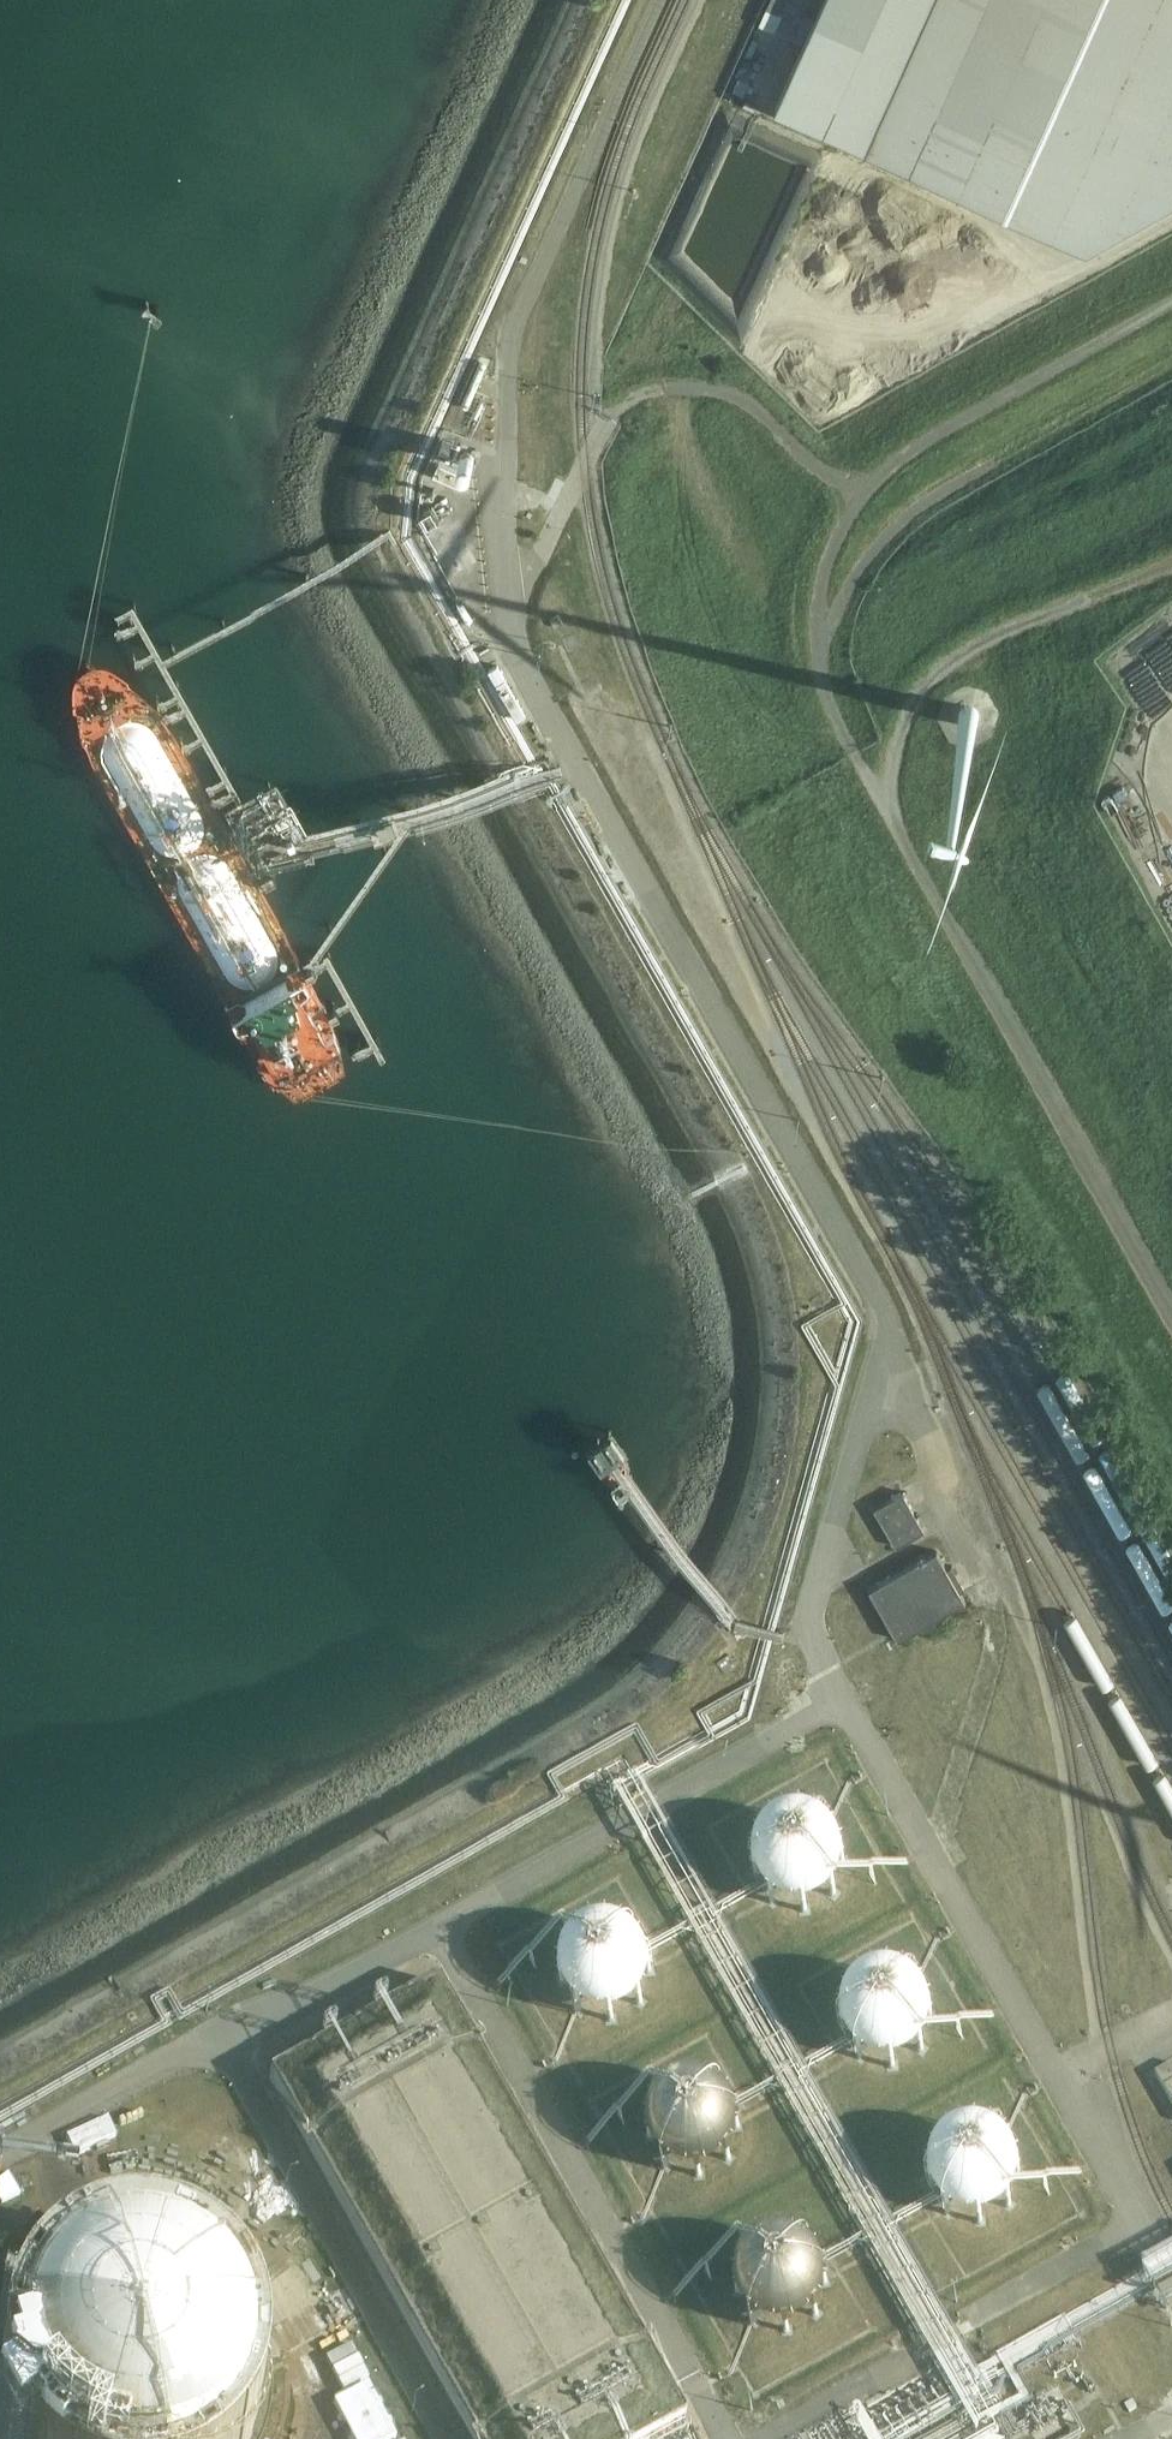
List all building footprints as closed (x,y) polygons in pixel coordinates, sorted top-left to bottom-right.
[(1089,245),(1171,198),(1171,0),(824,0),(776,105),(1089,245)] [(979,716),(978,712),(976,709),(973,707),(969,706),(965,707),(962,709),(960,713),(960,717),(961,721),(964,724),(968,725),(972,725),(975,723),(978,720),(979,716)] [(903,1491),(874,1507),(896,1546),(925,1529),(903,1491)] [(937,1550),(870,1588),(899,1638),(965,1600),(937,1550)] [(836,1872),(837,1864),(836,1856),(834,1847),(829,1839),(824,1833),(817,1827),(809,1823),(802,1821),(792,1820),(785,1821),(775,1824),(770,1827),(762,1833),(758,1839),(753,1847),(750,1856),(750,1864),(750,1872),(753,1880),(758,1889),(764,1896),(770,1901),(777,1905),(788,1907),(793,1908),(799,1907),(810,1905),(817,1901),(823,1896),(829,1889),(834,1880),(836,1872)] [(646,1980),(647,1971),(646,1963),(644,1955),(640,1948),(635,1941),(631,1937),(623,1932),(614,1929),(606,1927),(597,1928),(589,1929),(581,1933),(574,1938),(567,1946),(563,1953),(560,1961),(559,1970),(560,1978),(562,1986),(565,1993),(571,2001),(577,2006),(584,2010),(592,2013),(601,2015),(610,2014),(618,2012),(626,2009),(633,2003),(640,1995),(643,1988),(646,1980)] [(433,1953),(264,2047),(483,2438),(656,2438),(673,2430),(692,2419),(433,1953)] [(925,2026),(926,2017),(926,2009),(924,2002),(920,1995),(915,1987),(909,1983),(902,1978),(895,1975),(886,1973),(876,1974),(868,1976),(860,1979),(852,1986),(846,1993),(842,2000),(840,2008),(839,2016),(839,2025),(841,2032),(845,2039),(851,2047),(856,2052),(863,2056),(870,2059),(880,2061),(889,2060),(897,2058),(905,2055),(913,2049),(919,2042),(923,2035),(925,2026)] [(1155,2074),(1171,2105),(1171,2064),(1155,2074)] [(732,2139),(733,2131),(732,2122),(730,2114),(726,2106),(720,2100),(712,2093),(704,2090),(696,2088),(689,2087),(683,2088),(674,2090),(667,2093),(658,2100),(653,2106),(649,2114),(647,2122),(646,2131),(646,2139),(649,2147),(652,2154),(658,2161),(666,2168),(672,2171),(678,2173),(689,2175),(701,2173),(706,2171),(713,2168),(721,2161),(726,2154),(730,2147),(732,2139)] [(1012,2183),(1013,2174),(1012,2166),(1010,2158),(1006,2151),(1000,2144),(993,2138),(988,2135),(980,2132),(970,2130),(963,2131),(955,2133),(947,2136),(939,2143),(934,2148),(929,2156),(926,2165),(925,2173),(926,2181),(928,2188),(931,2197),(936,2203),(941,2208),(950,2214),(959,2217),(967,2218),(976,2217),(984,2215),(992,2211),(999,2206),(1005,2199),(1009,2191),(1012,2183)] [(248,2366),(247,2353),(245,2340),(241,2327),(238,2316),(227,2297),(219,2286),(212,2278),(204,2270),(195,2263),(186,2257),(174,2251),(160,2245),(149,2242),(134,2239),(125,2239),(107,2239),(98,2241),(85,2244),(73,2248),(63,2253),(49,2261),(32,2274),(22,2286),(15,2295),(9,2304),(3,2316),(0,2326),(0,2406),(3,2414),(7,2424),(14,2435),(17,2438),(224,2438),(227,2435),(234,2424),(238,2414),(243,2401),(245,2390),(247,2379),(248,2366)] [(823,2293),(823,2285),(822,2276),(820,2268),(816,2261),(809,2253),(803,2248),(795,2244),(787,2242),(777,2241),(770,2242),(760,2246),(752,2251),(747,2256),(742,2262),(739,2269),(737,2277),(736,2285),(737,2293),(739,2301),(743,2308),(748,2315),(755,2321),(760,2324),(768,2327),(779,2329),(786,2328),(794,2326),(803,2322),(811,2315),(817,2308),(820,2301),(823,2293)]
